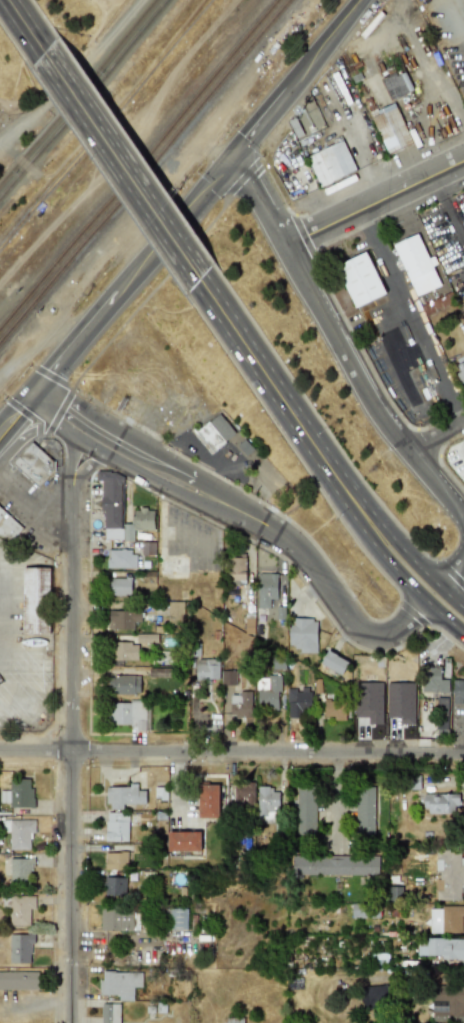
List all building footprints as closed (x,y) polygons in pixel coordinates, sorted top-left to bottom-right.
[(404,70),(381,80),(390,101),(413,91),(404,70)] [(370,116),(388,155),(413,143),(395,104),(370,116)] [(306,155),(318,186),(355,172),(344,141),(306,155)] [(393,244),(415,296),(441,286),(432,265),(437,263),(433,256),(427,258),(417,234),(393,244)] [(385,295),(366,252),(336,265),(355,308),(385,295)] [(463,384),(463,361),(454,365),(461,385),(463,384)] [(194,434),(212,454),(237,432),(219,411),(194,434)] [(39,488),(59,465),(31,441),(11,463),(39,488)] [(103,481),(102,539),(134,540),(134,530),(154,530),(155,508),(133,507),(132,521),(122,521),(122,471),(97,471),(96,481),(103,481)] [(24,526),(0,506),(0,540),(8,546),(24,526)] [(107,568),(136,568),(136,549),(107,549),(107,568)] [(187,578),(187,556),(158,556),(158,578),(187,578)] [(246,556),(227,556),(227,585),(246,585),(246,556)] [(22,566),(22,634),(50,634),(50,566),(22,566)] [(278,573),(258,573),(258,608),(268,608),(268,599),(278,599),(278,573)] [(132,577),(108,577),(108,595),(132,595),(132,577)] [(184,623),(184,602),(168,602),(168,623),(184,623)] [(140,629),(140,610),(108,610),(108,629),(140,629)] [(288,650),(318,650),(318,618),(288,618),(288,650)] [(115,660),(138,660),(138,642),(115,642),(115,660)] [(350,660),(328,648),(320,664),(342,675),(350,660)] [(196,659),(196,679),(220,679),(220,659),(196,659)] [(448,679),(440,679),(440,666),(422,666),(422,692),(448,692),(448,679)] [(221,685),(235,685),(235,670),(220,670),(221,685)] [(108,695),(140,695),(140,675),(108,675),(108,695)] [(265,675),(265,682),(257,682),(257,710),(280,710),(280,675),(265,675)] [(463,702),(463,679),(453,679),(453,702),(463,702)] [(311,687),(299,687),(299,697),(288,697),(288,717),(300,717),(300,709),(311,709),(311,687)] [(252,691),(230,691),(230,717),(252,717),(252,691)] [(437,737),(448,737),(448,697),(437,697),(437,737)] [(346,720),(346,700),(324,700),(324,720),(346,720)] [(150,731),(150,701),(107,701),(107,722),(129,722),(129,731),(150,731)] [(33,807),(33,779),(11,779),(11,789),(0,789),(0,807),(33,807)] [(234,803),(254,803),(254,782),(234,782),(234,803)] [(220,784),(198,784),(198,817),(220,817),(220,784)] [(106,807),(145,807),(145,785),(106,785),(106,807)] [(279,786),(258,786),(258,823),(279,823),(279,786)] [(316,786),(297,786),(297,834),(316,834),(316,786)] [(376,834),(376,786),(355,786),(355,834),(376,834)] [(423,812),(458,812),(458,794),(423,794),(423,812)] [(105,841),(129,841),(129,811),(105,811),(105,841)] [(34,819),(3,819),(3,837),(12,837),(12,849),(34,849),(34,819)] [(201,831),(168,831),(168,853),(201,853),(201,831)] [(436,900),(463,900),(463,849),(436,849),(436,900)] [(105,869),(124,869),(124,852),(105,852),(105,869)] [(381,876),(381,855),(295,855),(294,875),(381,876)] [(33,858),(9,858),(9,886),(33,886),(33,858)] [(104,895),(126,895),(126,876),(104,876),(104,895)] [(33,895),(8,895),(8,925),(33,925),(33,895)] [(351,917),(364,917),(364,905),(352,905),(351,917)] [(132,931),(132,906),(101,906),(101,931),(132,931)] [(429,906),(429,933),(463,933),(463,906),(429,906)] [(187,907),(169,907),(169,930),(187,930),(187,907)] [(34,933),(9,933),(9,964),(34,964),(34,933)] [(419,938),(418,957),(448,957),(448,964),(463,965),(463,939),(419,938)] [(147,950),(130,950),(131,964),(147,964),(147,950)] [(385,953),(366,953),(366,965),(385,965),(385,953)] [(0,971),(0,990),(38,990),(38,971),(0,971)] [(99,1000),(135,1000),(135,972),(99,972),(99,1000)] [(366,985),(366,1005),(387,1005),(387,985),(366,985)] [(463,1022),(463,986),(433,986),(433,1022),(463,1022)] [(119,1003),(101,1003),(101,1022),(119,1022),(119,1003)]
